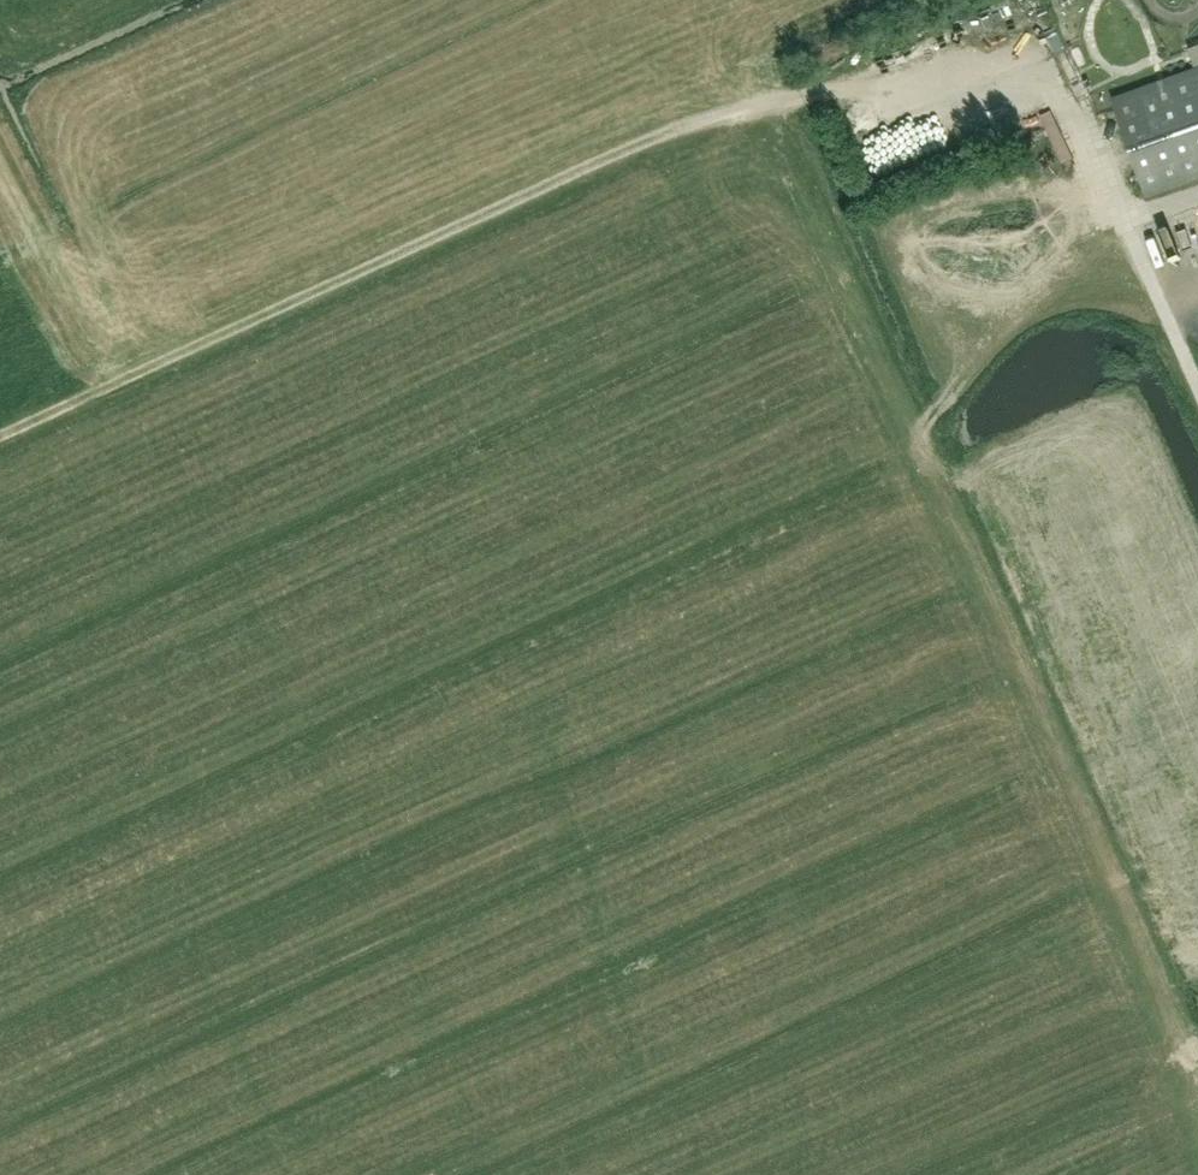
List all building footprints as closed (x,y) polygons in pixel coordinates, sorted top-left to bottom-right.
[(1112,98),(1146,193),(1197,174),(1197,67),(1112,98)] [(1040,93),(1014,97),(1019,126),(1045,122),(1040,93)] [(874,142),(884,128),(872,119),(861,133),(874,142)]
